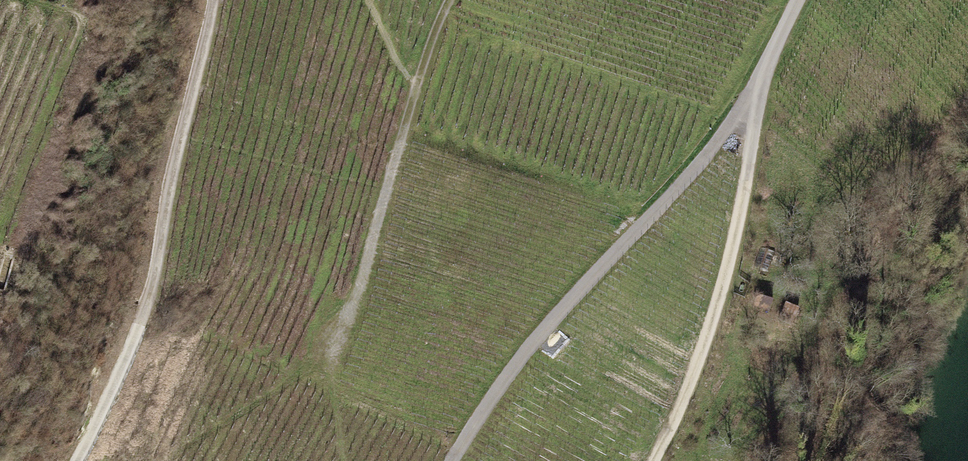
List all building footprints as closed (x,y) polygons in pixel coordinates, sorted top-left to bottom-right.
[(775,253),(761,248),(754,267),(769,272),(775,253)] [(773,302),(758,296),(755,306),(769,311),(773,302)]
